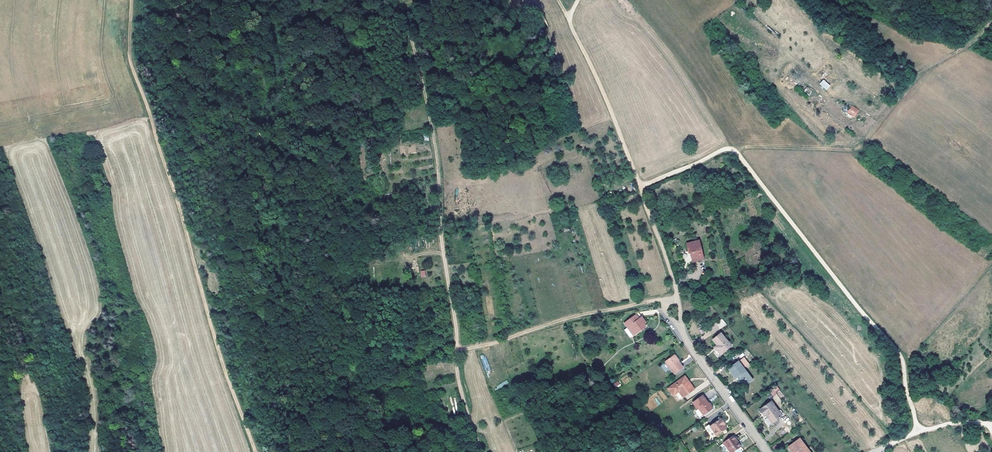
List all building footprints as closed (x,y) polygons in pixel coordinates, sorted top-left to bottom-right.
[(831,86),(826,82),(823,85),(827,90),(831,86)] [(816,99),(811,102),(812,105),(818,111),(826,102),(819,96),(816,99)] [(845,108),(842,111),(846,114),(846,115),(851,119),(854,116),(855,117),(859,110),(852,106),(848,110),(845,108)] [(699,241),(686,244),(688,251),(690,251),(690,254),(693,262),(703,259),(699,241)] [(637,314),(624,322),(628,327),(630,325),(636,333),(646,326),(644,324),(643,321),(642,322),(640,318),(637,314)] [(719,329),(726,325),(723,319),(716,322),(719,329)] [(630,325),(628,327),(634,335),(636,333),(630,325)] [(721,333),(712,340),(717,345),(719,347),(716,350),(720,355),(731,346),(721,333)] [(673,356),(665,361),(674,374),(683,368),(678,361),(677,362),(676,360),(673,356)] [(744,357),(728,369),(736,379),(738,377),(744,386),(752,380),(743,369),(745,367),(746,368),(750,365),(744,357)] [(745,367),(743,369),(752,380),(754,379),(746,368),(745,367)] [(586,376),(583,372),(576,376),(578,381),(586,376)] [(688,381),(685,376),(668,389),(673,396),(679,392),(683,397),(693,390),(689,384),(688,385),(686,382),(688,381)] [(738,377),(736,379),(742,388),(744,386),(738,377)] [(688,381),(686,382),(688,385),(689,384),(693,390),(694,389),(688,381)] [(770,391),(773,396),(780,390),(777,386),(770,391)] [(702,395),(692,402),(697,409),(698,408),(703,415),(712,408),(712,407),(710,403),(708,403),(702,395)] [(771,401),(761,409),(772,423),(782,416),(778,411),(771,401)] [(706,427),(706,428),(709,432),(710,432),(713,430),(717,435),(726,429),(722,423),(724,422),(721,419),(710,426),(709,425),(706,427)] [(734,435),(724,443),(731,451),(734,451),(742,447),(738,442),(734,435)] [(788,447),(792,451),(809,451),(800,439),(788,447)]
